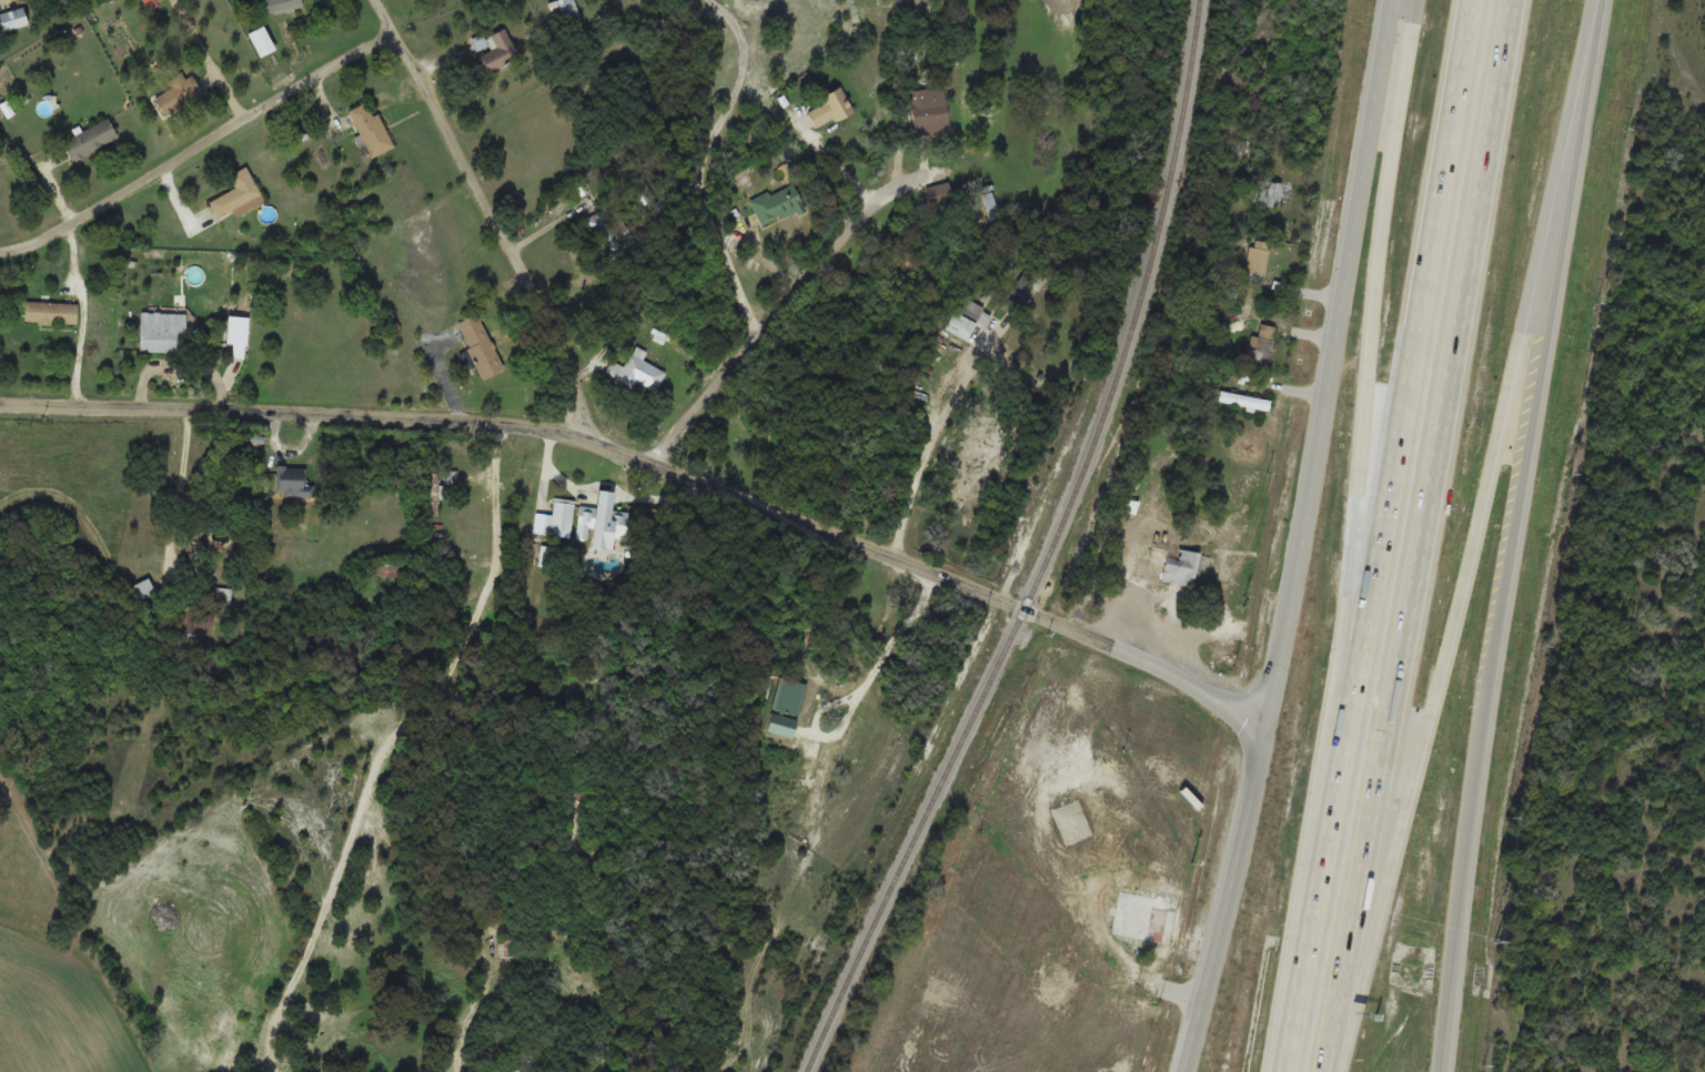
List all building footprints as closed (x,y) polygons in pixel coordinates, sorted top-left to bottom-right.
[(265,14),(301,6),(300,0),(262,0),(265,14)] [(574,0),(559,0),(567,23),(580,19),(574,0)] [(4,34),(29,21),(20,4),(0,15),(0,26),(4,34)] [(276,48),(262,25),(248,33),(262,56),(276,48)] [(521,57),(506,27),(486,37),(492,50),(480,56),(488,73),(521,57)] [(192,74),(185,78),(181,72),(168,80),(172,87),(154,97),(165,116),(203,93),(192,74)] [(825,103),(807,111),(815,128),(852,110),(840,85),(820,94),(825,103)] [(911,89),(913,132),(947,130),(945,87),(911,89)] [(372,157),(394,147),(378,113),(373,115),(367,102),(349,110),(372,157)] [(73,161),(117,136),(107,118),(62,142),(73,161)] [(264,201),(247,166),(229,175),(236,188),(210,201),(218,217),(233,209),(236,215),(264,201)] [(630,189),(642,207),(657,196),(645,179),(630,189)] [(1281,181),(1259,181),(1259,206),(1281,206),(1281,181)] [(788,182),(747,201),(760,227),(800,209),(788,182)] [(610,261),(633,249),(625,233),(629,231),(618,211),(612,215),(608,207),(587,218),(610,261)] [(1251,276),(1269,276),(1269,240),(1251,240),(1251,276)] [(967,340),(985,307),(962,295),(945,328),(967,340)] [(77,324),(78,303),(25,301),(24,321),(77,324)] [(186,312),(141,312),(140,353),(185,353),(186,312)] [(505,368),(479,312),(457,322),(483,379),(505,368)] [(246,358),(249,316),(228,315),(226,344),(234,345),(233,357),(246,358)] [(1276,327),(1256,322),(1245,365),(1266,370),(1276,327)] [(613,360),(608,371),(654,395),(667,371),(650,363),(655,354),(637,345),(626,366),(613,360)] [(308,495),(308,466),(277,466),(277,495),(308,495)] [(1136,500),(1127,500),(1127,513),(1136,513),(1136,500)] [(627,533),(630,509),(581,502),(577,526),(627,533)] [(1162,579),(1194,586),(1202,549),(1156,539),(1149,569),(1163,572),(1162,579)] [(1108,559),(1121,563),(1126,546),(1113,542),(1108,559)] [(132,585),(138,600),(155,593),(149,578),(132,585)] [(233,586),(217,587),(218,605),(234,604),(233,586)] [(1064,777),(1051,783),(1055,791),(1067,785),(1064,777)] [(1173,944),(1178,909),(1154,906),(1156,897),(1120,891),(1113,933),(1136,937),(1136,939),(1173,944)] [(525,937),(501,936),(501,957),(524,957),(525,937)] [(503,1071),(534,1071),(528,1059),(503,1071)]
